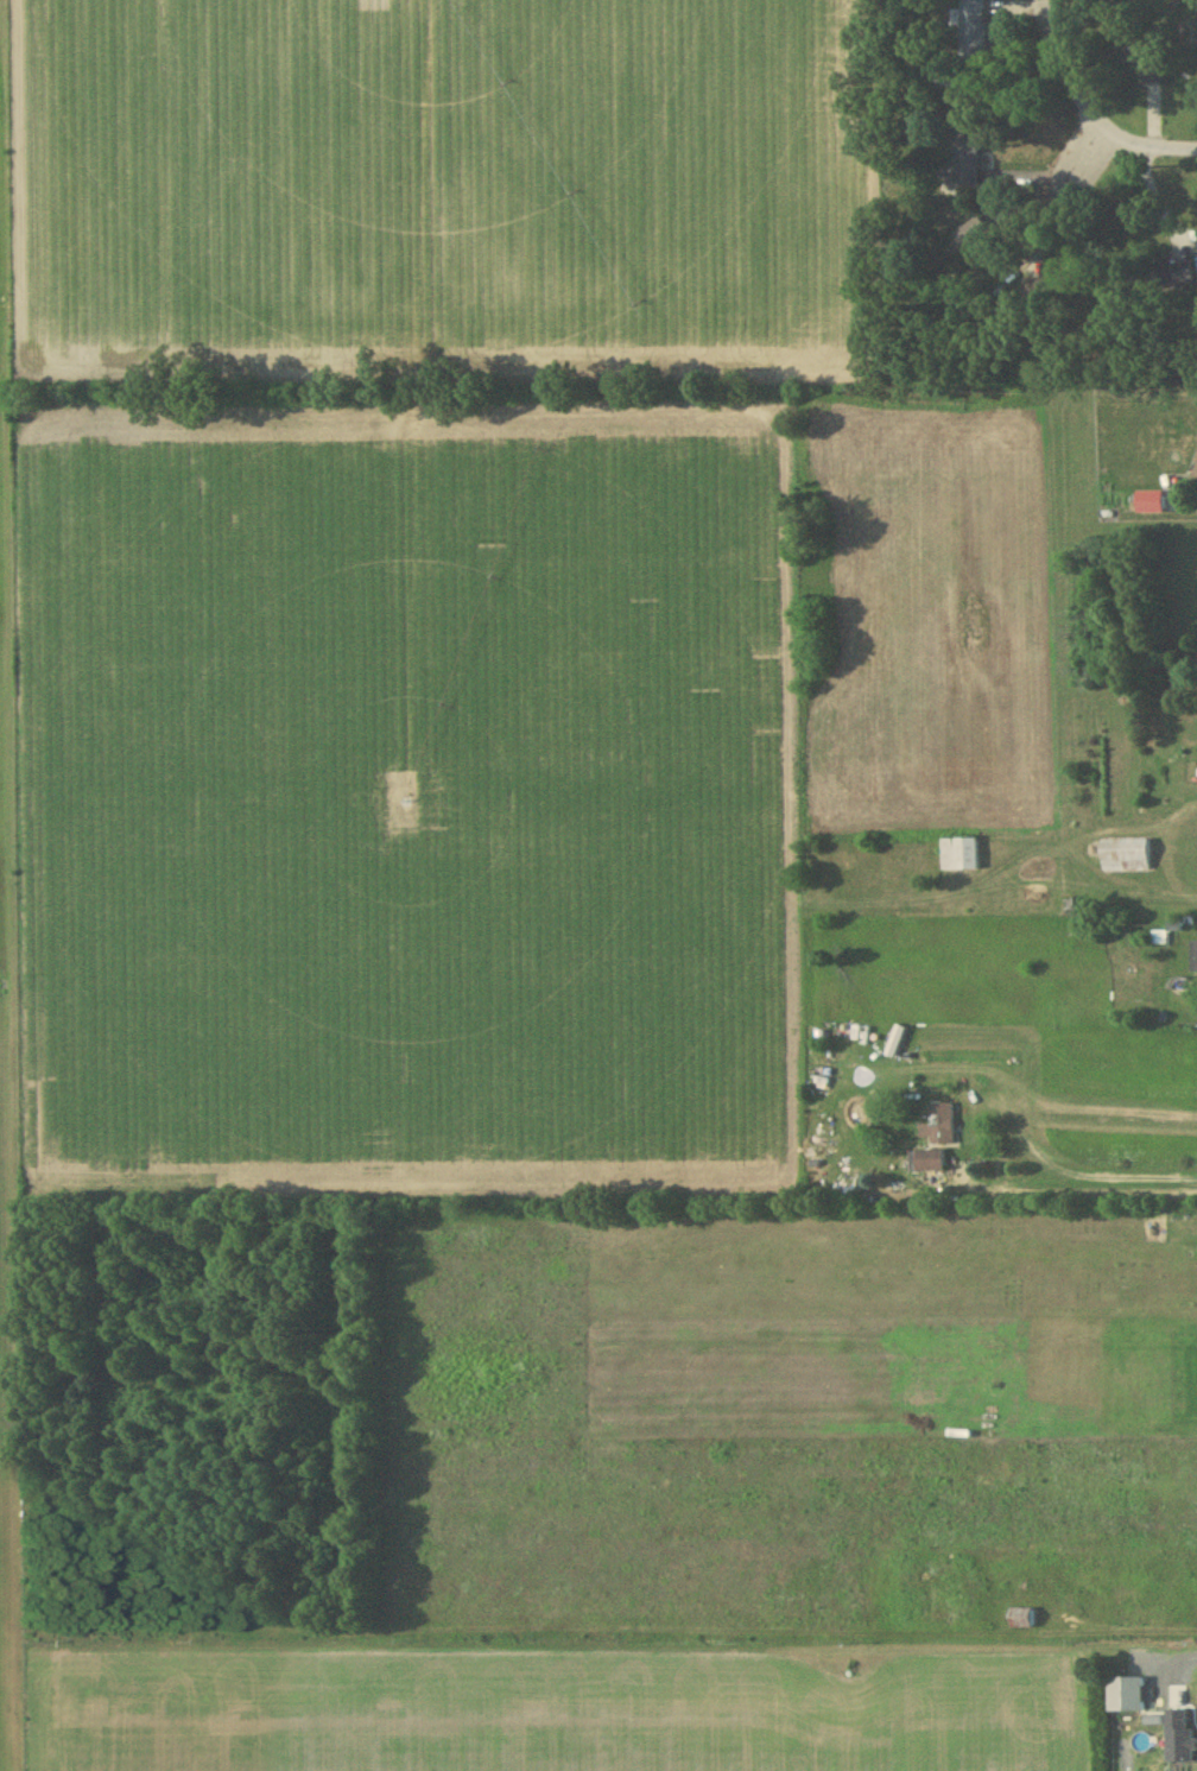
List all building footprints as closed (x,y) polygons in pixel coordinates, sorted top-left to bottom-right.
[(987,55),(987,0),(962,0),(962,55),(987,55)] [(992,232),(979,216),(954,234),(967,251),(992,232)] [(1187,478),(1196,483),(1196,455),(1187,478)] [(1139,512),(1166,512),(1166,490),(1139,490),(1139,512)] [(980,869),(980,837),(943,837),(943,869),(980,869)] [(1103,839),(1103,870),(1151,870),(1151,839),(1103,839)] [(921,1122),(921,1142),(954,1142),(954,1102),(932,1102),(932,1122),(921,1122)] [(917,1169),(945,1169),(945,1149),(917,1149),(917,1169)] [(1145,1677),(1111,1677),(1111,1711),(1145,1711),(1145,1677)]
